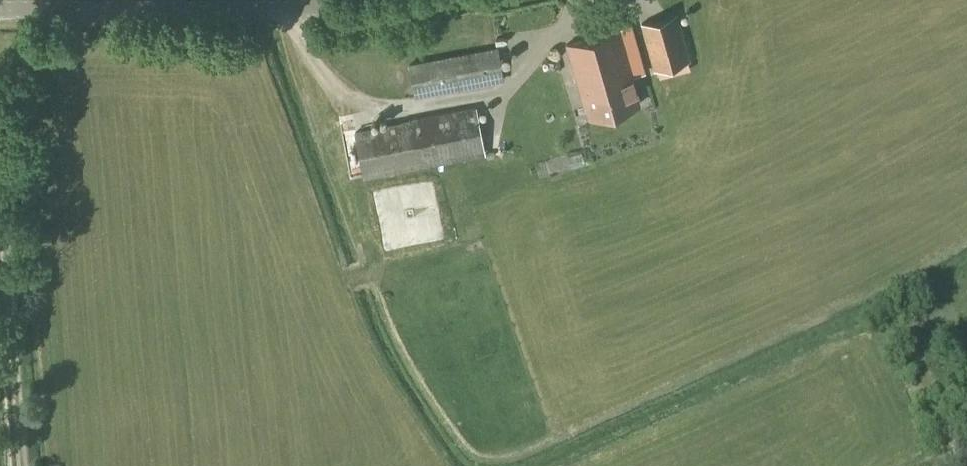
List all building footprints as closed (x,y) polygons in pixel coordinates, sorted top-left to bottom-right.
[(654,72),(691,62),(678,14),(640,24),(654,72)] [(589,120),(639,106),(631,78),(634,77),(621,29),(565,45),(583,107),(586,106),(589,120)] [(415,98),(432,94),(503,81),(497,50),(426,63),(408,66),(415,98)] [(362,179),(485,156),(476,108),(410,120),(353,131),(362,179)] [(384,195),(394,237),(410,234),(400,192),(384,195)] [(936,431),(951,422),(945,412),(931,421),(936,431)] [(956,461),(957,461),(963,458),(956,442),(949,445),(956,461)]
